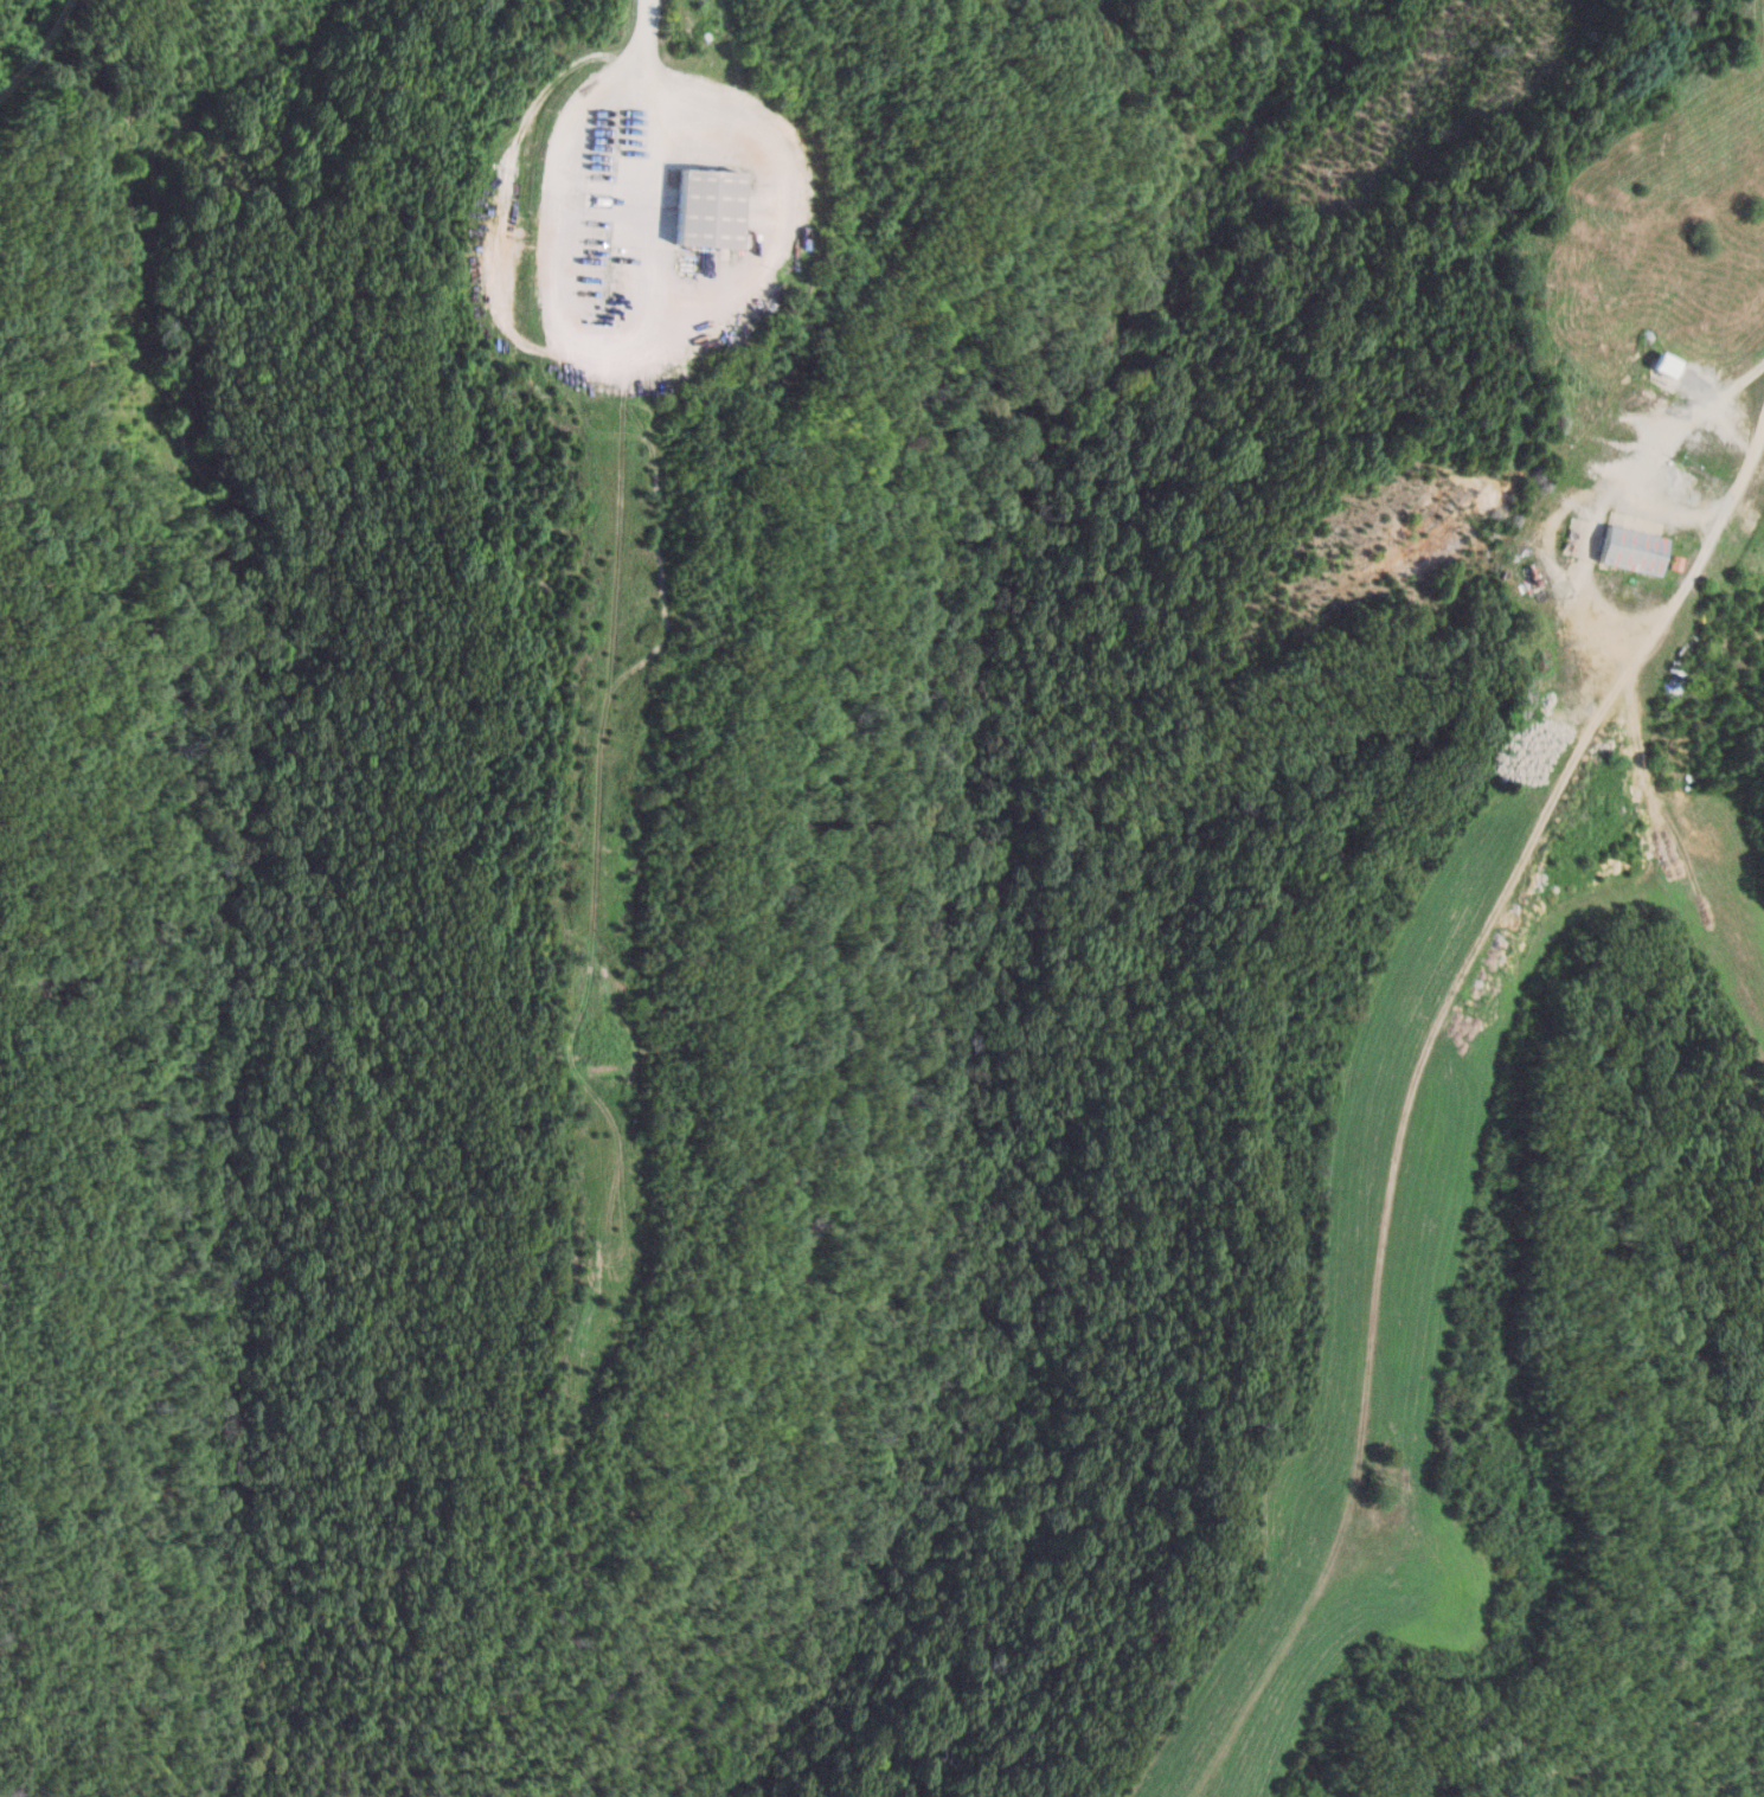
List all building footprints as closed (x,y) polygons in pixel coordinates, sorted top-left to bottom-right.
[(738,247),(742,172),(681,169),(677,244),(738,247)] [(1674,378),(1682,360),(1661,351),(1653,370),(1674,378)] [(1669,538),(1609,525),(1601,563),(1661,576),(1669,538)]
